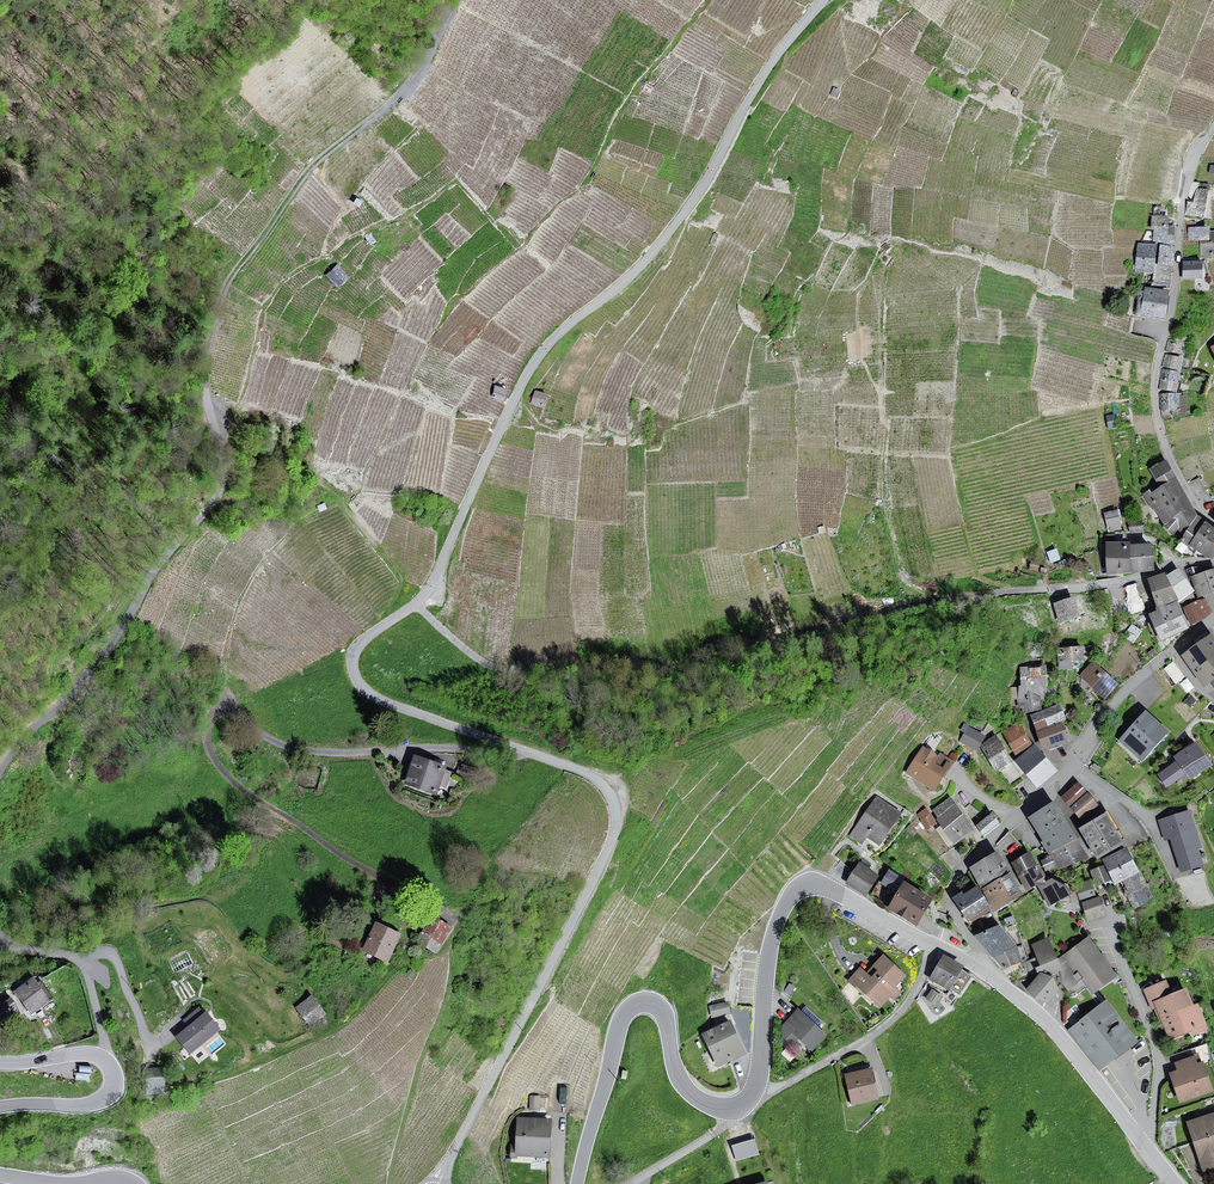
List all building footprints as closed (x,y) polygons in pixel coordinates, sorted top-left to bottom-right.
[(1203,189),(1198,189),(1196,204),(1188,203),(1187,214),(1203,216),(1206,190),(1203,189)] [(356,197),(353,203),(359,206),(362,200),(356,197)] [(1167,228),(1168,218),(1153,217),(1152,229),(1155,229),(1154,245),(1173,246),(1174,228),(1167,228)] [(1190,239),(1202,239),(1202,255),(1213,255),(1213,232),(1209,232),(1209,227),(1189,227),(1190,239)] [(371,235),(366,240),(371,245),(377,240),(371,235)] [(1173,248),(1162,247),(1160,266),(1155,266),(1157,249),(1157,246),(1139,244),(1137,270),(1149,271),(1155,272),(1153,286),(1169,288),(1170,284),(1171,268),(1172,263),(1173,248)] [(336,263),(324,274),(337,287),(349,276),(336,263)] [(1203,264),(1185,263),(1184,278),(1203,279),(1203,264)] [(1167,292),(1146,289),(1146,293),(1140,292),(1137,314),(1164,318),(1167,292)] [(1186,342),(1169,339),(1167,350),(1184,353),(1186,342)] [(1182,359),(1165,354),(1162,366),(1179,370),(1182,359)] [(1177,382),(1179,372),(1162,369),(1161,378),(1159,388),(1176,391),(1177,382)] [(494,384),(491,398),(504,401),(507,387),(494,384)] [(536,392),(531,406),(545,410),(549,397),(536,392)] [(1181,409),(1180,393),(1161,394),(1161,409),(1181,409)] [(1116,426),(1115,415),(1107,416),(1109,428),(1116,426)] [(1177,529),(1184,534),(1181,540),(1189,545),(1193,547),(1211,557),(1213,554),(1213,553),(1213,529),(1206,523),(1198,516),(1191,504),(1186,495),(1175,478),(1166,460),(1150,469),(1161,487),(1151,494),(1149,490),(1143,494),(1156,512),(1164,524),(1174,534),(1177,529)] [(1121,508),(1106,508),(1106,528),(1122,527),(1121,508)] [(1153,568),(1151,545),(1129,546),(1129,543),(1107,543),(1108,574),(1130,571),(1153,568)] [(1211,613),(1203,598),(1197,602),(1191,592),(1194,590),(1178,569),(1171,573),(1165,577),(1163,574),(1149,579),(1154,593),(1158,606),(1177,599),(1179,601),(1180,600),(1185,608),(1192,623),(1198,619),(1211,613)] [(1192,577),(1199,595),(1213,590),(1213,569),(1192,577)] [(1078,616),(1072,598),(1055,603),(1061,621),(1078,616)] [(1176,603),(1152,613),(1162,638),(1186,629),(1176,603)] [(1211,636),(1184,655),(1205,684),(1213,679),(1213,680),(1213,640),(1211,636)] [(1044,645),(1029,643),(1028,654),(1043,655),(1044,645)] [(1082,648),(1058,648),(1058,661),(1082,661),(1082,648)] [(1117,683),(1094,662),(1081,676),(1105,697),(1117,683)] [(1045,666),(1021,668),(1022,688),(1014,688),(1014,697),(1020,697),(1021,706),(1023,706),(1024,706),(1025,711),(1042,710),(1041,699),(1044,699),(1044,692),(1046,691),(1045,678),(1045,666)] [(1059,705),(1032,715),(1037,729),(1064,718),(1059,705)] [(1145,710),(1118,740),(1141,762),(1169,732),(1145,710)] [(1020,724),(1004,732),(1016,753),(1031,744),(1020,724)] [(1062,724),(1039,734),(1044,747),(1068,739),(1062,724)] [(985,735),(964,725),(962,730),(966,732),(961,742),(977,750),(985,735)] [(996,737),(982,746),(997,769),(1010,760),(996,737)] [(1209,762),(1194,741),(1174,756),(1177,760),(1159,773),(1166,784),(1187,769),(1191,775),(1209,762)] [(938,758),(923,748),(909,770),(936,788),(953,762),(941,754),(938,758)] [(1055,772),(1036,748),(1019,762),(1038,786),(1055,772)] [(445,766),(415,757),(406,782),(436,792),(438,784),(445,786),(449,772),(444,770),(445,766)] [(1086,793),(1080,785),(1063,798),(1070,807),(1086,793)] [(1098,806),(1089,795),(1073,809),(1082,820),(1098,806)] [(973,830),(951,799),(935,810),(940,818),(938,819),(954,843),(973,830)] [(868,835),(879,844),(900,816),(878,800),(851,836),(862,843),(868,835)] [(924,826),(935,823),(929,806),(918,809),(924,826)] [(1042,838),(1051,855),(1055,853),(1064,870),(1068,868),(1086,859),(1076,842),(1059,811),(1057,806),(1031,819),(1042,838)] [(1200,846),(1188,810),(1159,820),(1165,838),(1171,836),(1182,869),(1201,863),(1196,848),(1200,846)] [(997,823),(990,815),(978,826),(985,834),(997,823)] [(1121,844),(1104,815),(1081,828),(1086,836),(1091,845),(1098,856),(1121,844)] [(1021,845),(1009,832),(997,844),(1005,852),(1010,858),(1021,845)] [(1128,851),(1106,862),(1117,885),(1139,874),(1128,851)] [(982,887),(989,883),(1008,871),(997,852),(970,867),(982,887)] [(1049,907),(1071,894),(1067,887),(1052,879),(1046,883),(1036,865),(1029,853),(1013,862),(1020,875),(1027,888),(1036,884),(1049,907)] [(1055,868),(1051,858),(1042,862),(1047,872),(1055,868)] [(879,879),(860,867),(849,884),(868,896),(879,879)] [(1008,871),(989,883),(982,887),(993,908),(1020,894),(1008,871)] [(1088,882),(1071,887),(1084,924),(1104,918),(1096,900),(1079,906),(1077,900),(1093,896),(1088,882)] [(930,900),(904,884),(890,907),(917,923),(930,900)] [(990,911),(979,891),(965,899),(963,896),(956,900),(969,923),(990,911)] [(450,928),(432,918),(420,942),(437,951),(450,928)] [(400,937),(378,925),(365,951),(377,956),(388,962),(400,937)] [(982,938),(989,949),(996,960),(1004,968),(1006,970),(1021,963),(1018,950),(1001,929),(982,938)] [(1062,970),(1049,940),(1034,947),(1043,968),(1037,970),(1039,975),(1048,972),(1050,975),(1062,970)] [(1114,977),(1089,942),(1077,951),(1065,959),(1067,975),(1073,985),(1084,978),(1089,984),(1093,991),(1114,977)] [(964,968),(945,957),(932,981),(951,991),(964,968)] [(862,968),(850,981),(881,1008),(891,996),(896,1000),(901,994),(893,988),(904,976),(884,958),(870,974),(862,968)] [(1059,991),(1042,976),(1031,989),(1048,1004),(1059,991)] [(34,979),(16,991),(31,1013),(49,1001),(34,979)] [(1167,982),(1144,991),(1152,1011),(1156,1009),(1164,1029),(1167,1027),(1172,1040),(1195,1030),(1197,1034),(1208,1030),(1198,1007),(1194,1008),(1188,992),(1173,998),(1167,982)] [(928,996),(937,1002),(944,992),(934,986),(928,996)] [(325,1015),(312,998),(298,1008),(311,1025),(325,1015)] [(11,1001),(0,1007),(0,1021),(17,1012),(11,1001)] [(727,1003),(711,1006),(713,1016),(729,1013),(727,1003)] [(1136,1043),(1107,1005),(1072,1031),(1102,1070),(1136,1043)] [(178,1039),(191,1055),(220,1032),(208,1016),(206,1017),(200,1009),(185,1021),(191,1028),(178,1039)] [(787,1044),(796,1041),(799,1038),(812,1049),(825,1035),(799,1010),(782,1027),(783,1041),(787,1044)] [(730,1022),(704,1034),(719,1065),(744,1053),(730,1022)] [(1195,1058),(1177,1064),(1180,1073),(1173,1075),(1182,1103),(1213,1092),(1204,1064),(1198,1066),(1195,1058)] [(870,1069),(846,1074),(853,1103),(877,1098),(870,1069)] [(539,1096),(531,1096),(531,1109),(539,1109),(539,1096)] [(1190,1124),(1194,1136),(1198,1150),(1206,1173),(1213,1170),(1213,1117),(1190,1124)] [(550,1119),(518,1118),(516,1145),(512,1145),(511,1157),(516,1157),(516,1155),(549,1157),(550,1119)] [(734,1141),(736,1157),(762,1153),(760,1137),(734,1141)]
